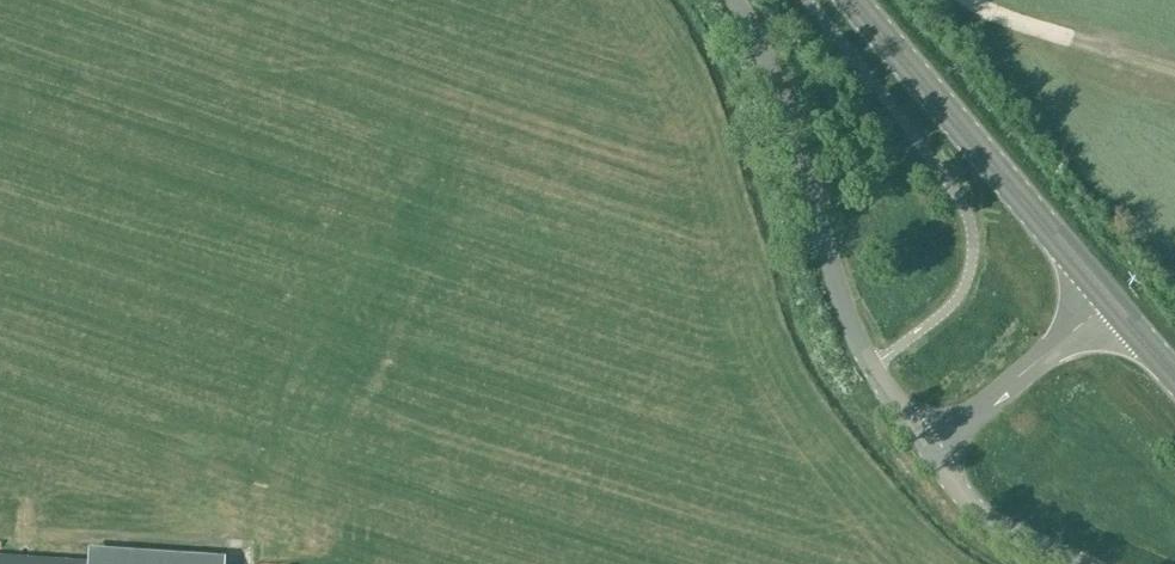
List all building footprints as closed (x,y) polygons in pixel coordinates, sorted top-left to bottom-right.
[(227,554),(92,549),(91,563),(226,563),(227,554)]
